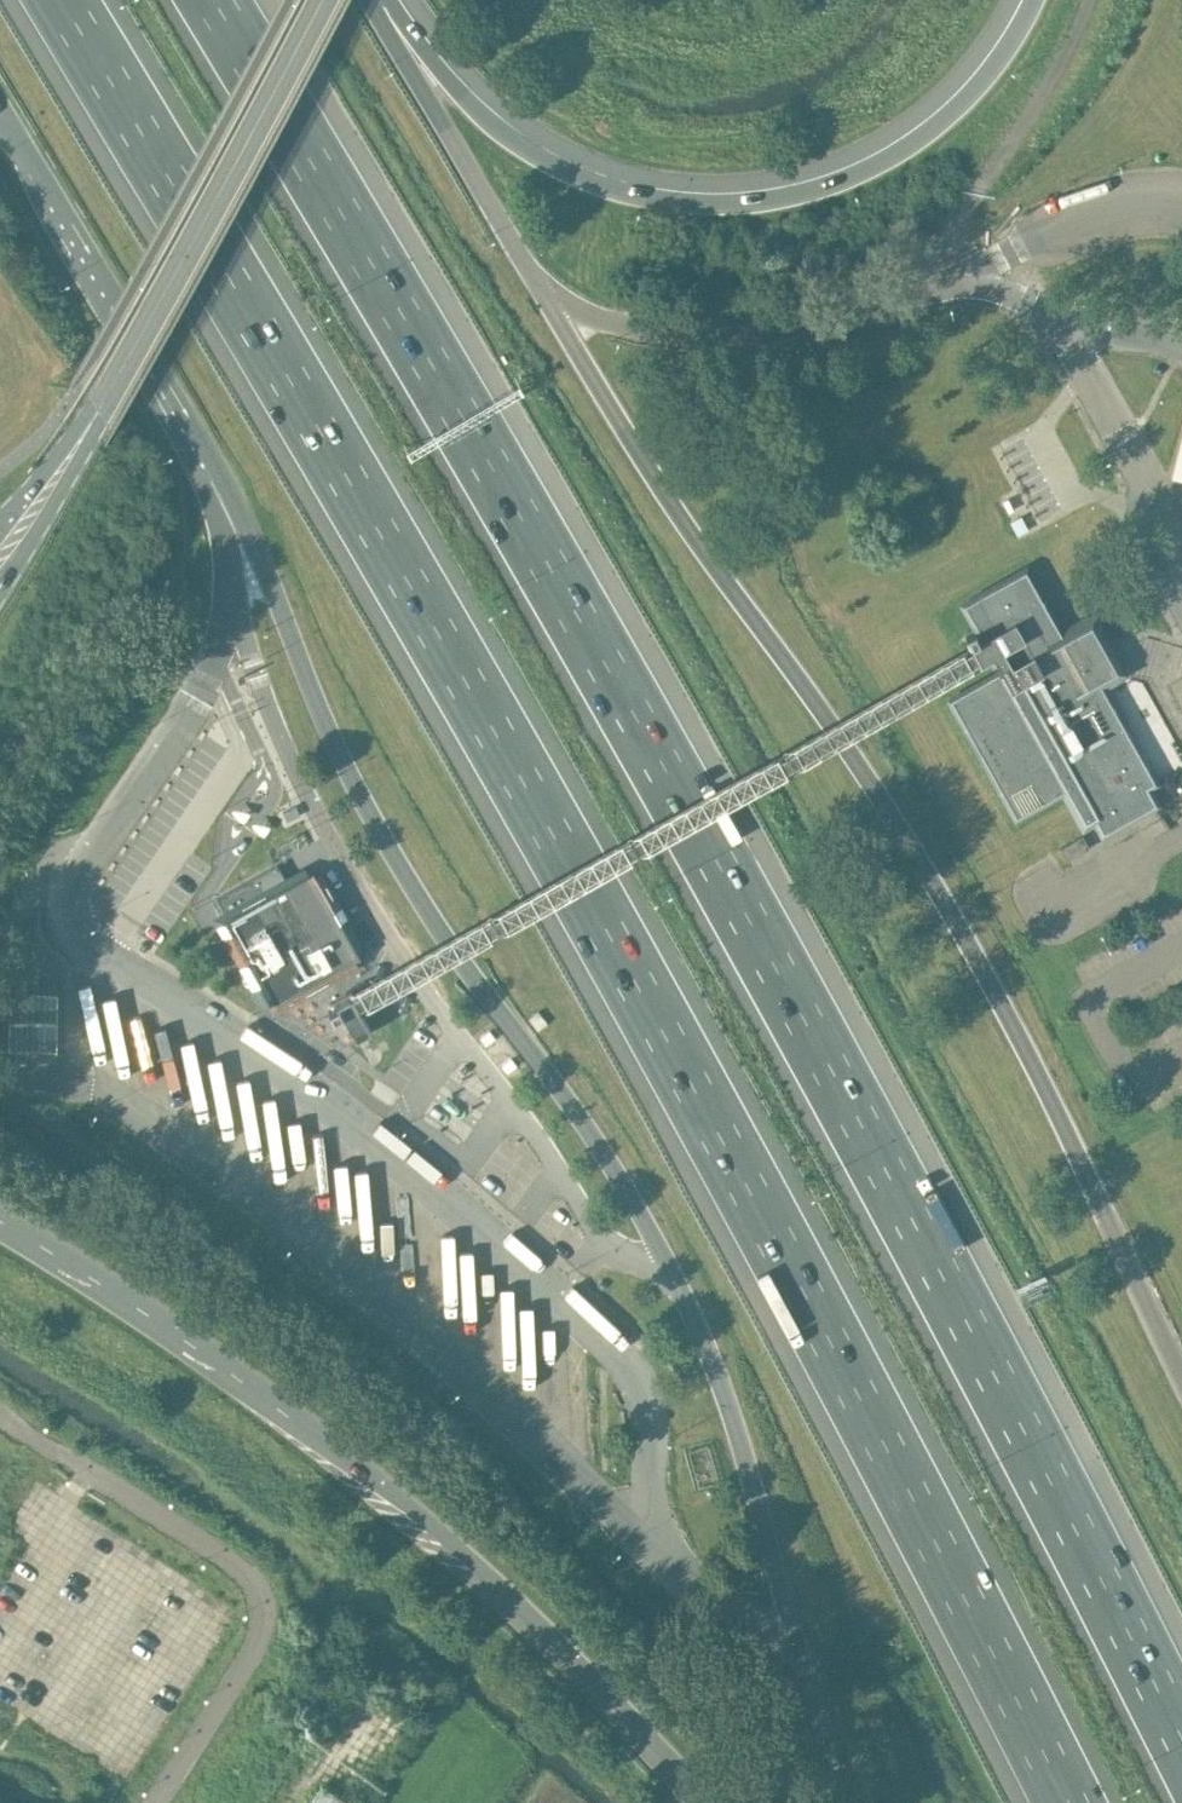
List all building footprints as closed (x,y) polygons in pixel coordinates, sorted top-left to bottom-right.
[(978,628),(965,635),(971,646),(971,645),(976,654),(980,662),(993,655),(1001,670),(949,698),(1015,816),(1066,788),(1084,820),(1093,816),(1103,832),(1155,803),(1146,786),(1154,781),(1088,665),(1092,652),(1078,627),(1062,636),(1025,570),(964,604),(978,628)] [(372,1010),(980,662),(976,654),(971,645),(971,646),(360,990),(366,1000),(372,1010)] [(1082,834),(1059,846),(1066,859),(1089,846),(1082,834)] [(261,872),(216,897),(220,904),(228,918),(222,922),(221,922),(222,923),(220,924),(225,934),(227,933),(245,964),(243,966),(254,986),(256,985),(269,1007),(327,975),(344,965),(360,956),(311,872),(289,885),(278,866),(276,864),(270,867),(261,872)] [(7,1042),(56,1043),(58,985),(8,983),(7,1042)] [(355,1039),(365,1033),(370,1030),(357,1007),(358,1006),(352,994),(348,996),(336,1003),(336,1005),(328,1010),(333,1019),(341,1014),(354,1036),(355,1039)] [(309,1802),(350,1802),(321,1784),(309,1802)]
